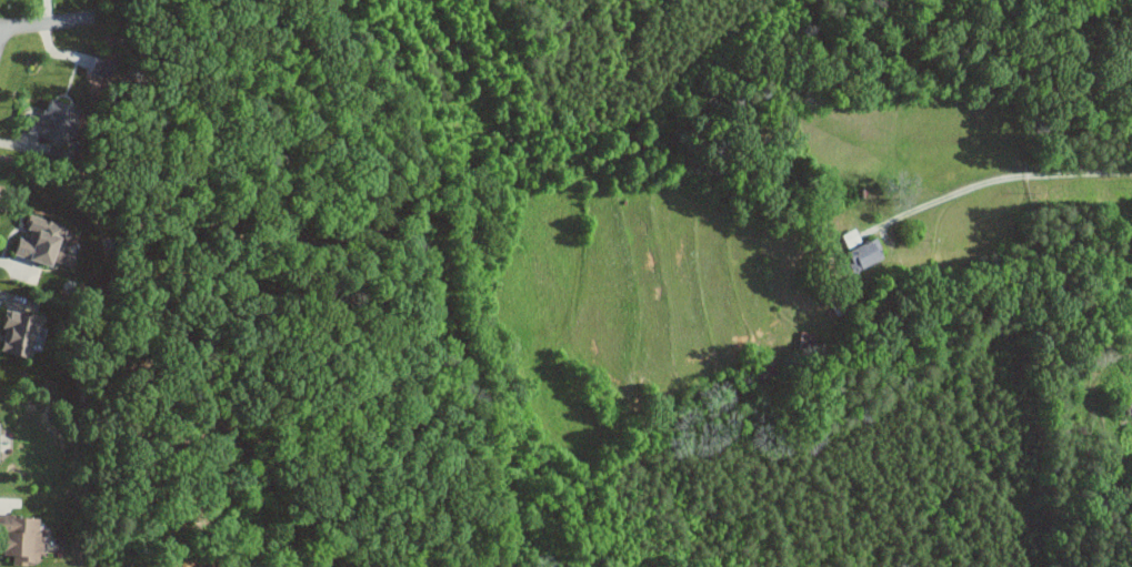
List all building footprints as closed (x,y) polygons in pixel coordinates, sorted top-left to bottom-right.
[(60,160),(81,106),(55,95),(49,110),(39,106),(23,146),(60,160)] [(15,255),(56,265),(66,224),(30,215),(26,229),(31,230),(28,239),(19,237),(15,255)] [(847,248),(854,270),(886,260),(879,238),(847,248)] [(55,261),(72,267),(76,257),(59,251),(55,261)] [(34,356),(40,316),(5,310),(3,326),(5,327),(2,351),(34,356)] [(0,516),(0,531),(4,531),(3,555),(14,555),(13,563),(41,564),(43,517),(0,516)]
